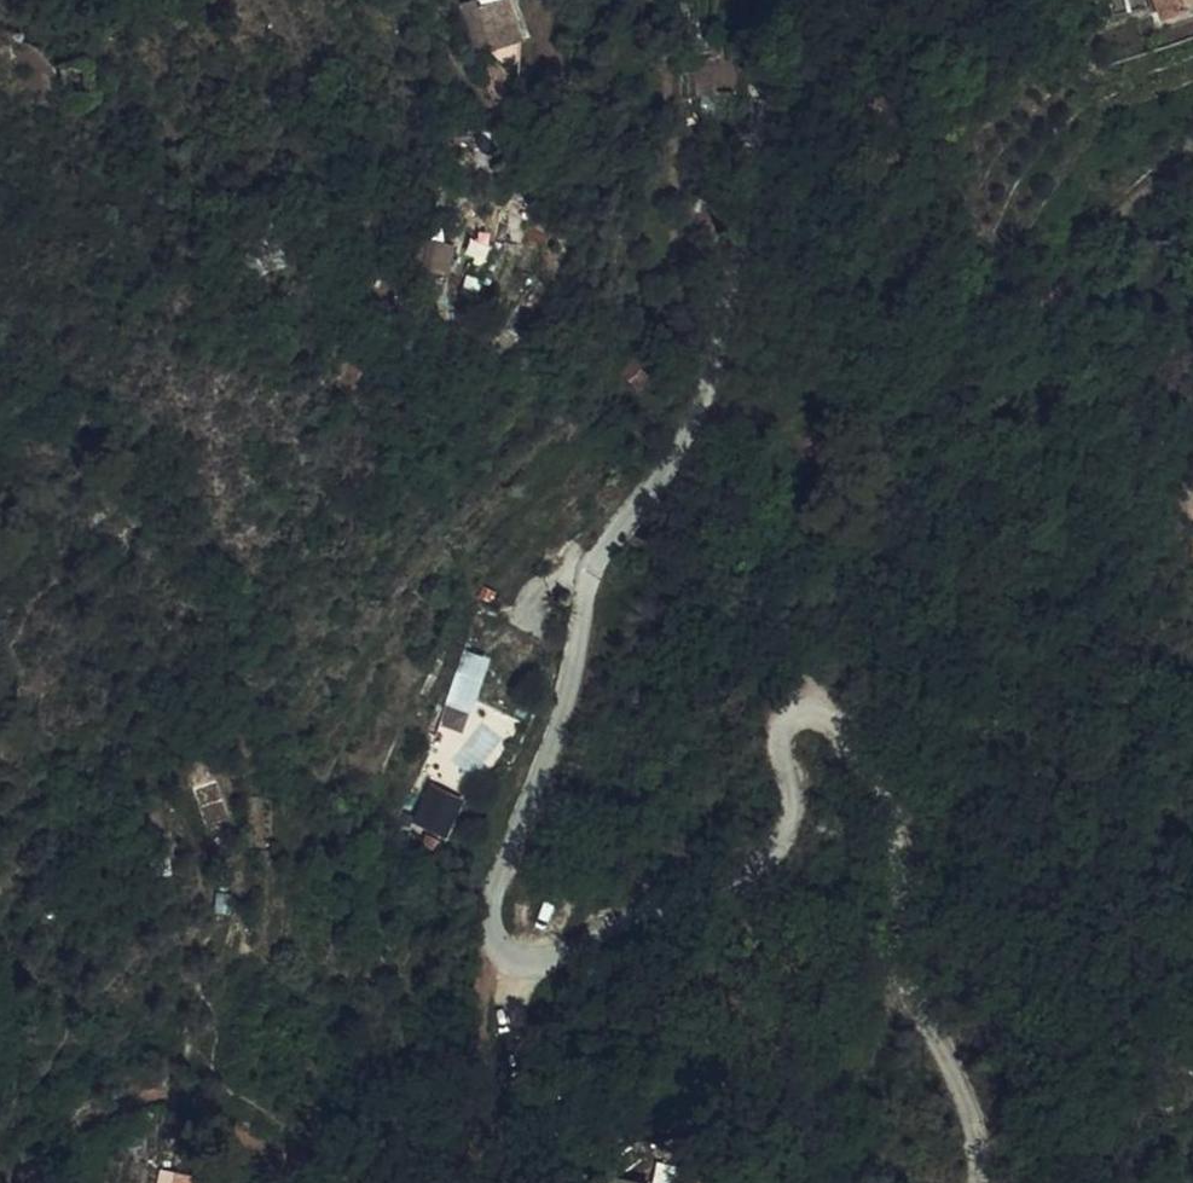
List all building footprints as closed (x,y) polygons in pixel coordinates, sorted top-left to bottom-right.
[(529,0),(503,0),(512,29),(536,23),(529,0)] [(467,87),(452,89),(466,120),(482,119),(467,87)] [(440,257),(458,260),(460,243),(471,235),(445,230),(440,257)] [(653,370),(668,356),(669,351),(651,332),(631,348),(637,355),(653,370)] [(627,384),(632,389),(653,370),(637,355),(617,373),(627,384)] [(434,801),(461,814),(475,783),(448,770),(434,801)] [(429,799),(433,790),(424,786),(421,795),(429,799)]
